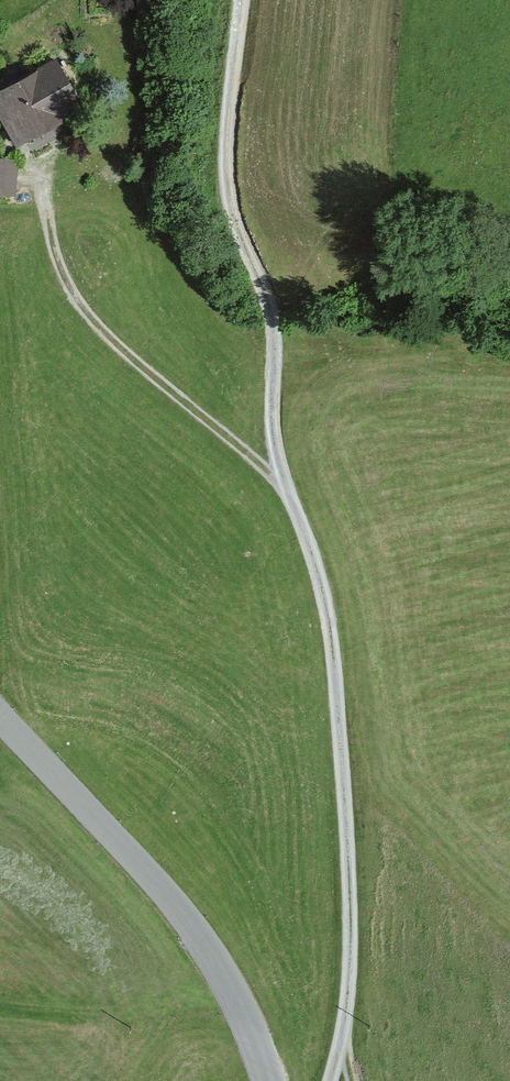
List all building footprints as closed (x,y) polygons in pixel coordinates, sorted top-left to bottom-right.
[(77,105),(53,60),(0,88),(0,122),(10,140),(77,105)] [(14,196),(18,160),(0,158),(0,194),(14,196)]
